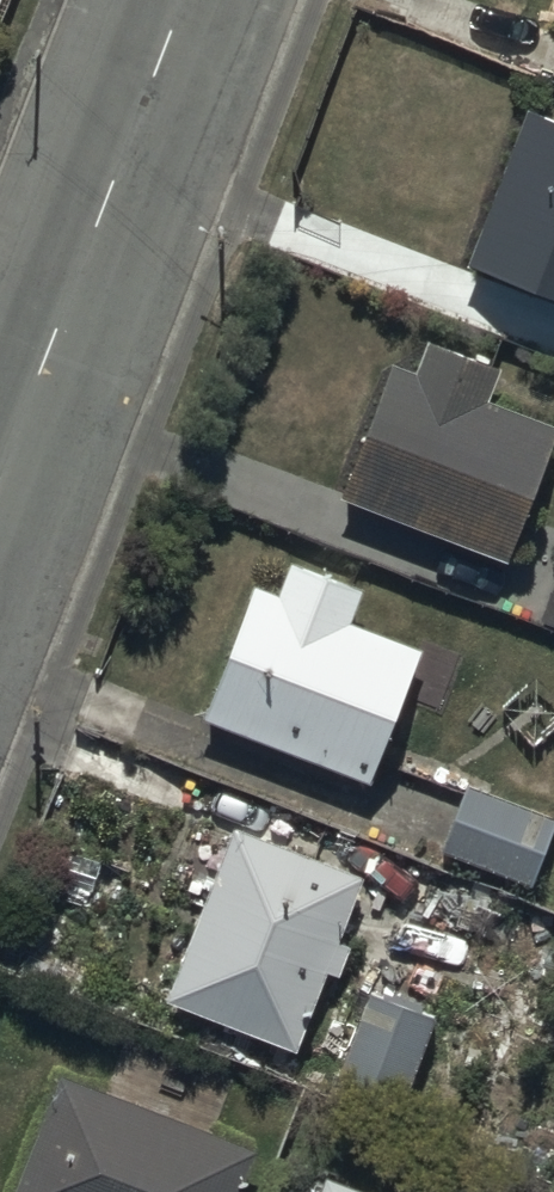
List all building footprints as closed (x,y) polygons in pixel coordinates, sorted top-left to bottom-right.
[(530,104),(469,261),(553,295),(553,114),(530,104)] [(345,493),(510,557),(553,444),(553,422),(492,398),(504,366),(431,337),(418,370),(397,361),(345,493)] [(263,583),(208,713),(371,781),(426,651),(356,621),(369,591),(293,559),(280,590),(263,583)] [(544,617),(553,621),(553,589),(544,617)] [(470,782),(443,850),(535,885),(553,835),(553,814),(470,782)] [(235,824),(168,999),(299,1048),(329,969),(341,974),(353,943),(341,939),(365,876),(318,858),(329,829),(293,816),(283,842),(235,824)] [(439,1016),(370,991),(337,1081),(406,1107),(439,1016)] [(65,1079),(23,1191),(244,1191),(259,1150),(65,1079)] [(326,1170),(319,1191),(390,1191),(326,1170)]
